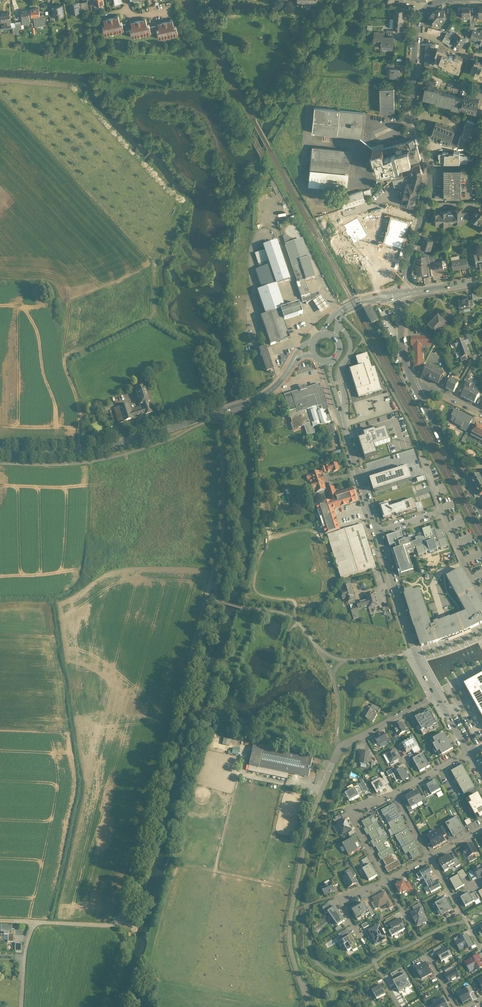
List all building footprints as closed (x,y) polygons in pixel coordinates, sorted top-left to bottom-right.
[(78,2),(69,3),(71,13),(80,11),(79,8),(88,6),(87,1),(79,2),(78,2)] [(62,4),(52,6),(53,14),(54,16),(63,14),(62,4)] [(467,6),(463,6),(462,6),(458,7),(459,12),(463,12),(463,17),(470,17),(471,17),(471,15),(470,6),(468,6),(467,6)] [(40,15),(39,7),(30,9),(31,16),(34,16),(35,18),(34,18),(35,25),(45,24),(44,14),(40,15)] [(445,9),(436,10),(434,11),(430,15),(431,15),(428,18),(428,23),(433,22),(433,24),(438,24),(438,22),(439,21),(441,22),(443,20),(443,19),(445,18),(445,15),(445,9)] [(28,10),(21,11),(22,24),(30,22),(28,10)] [(404,10),(395,10),(394,19),(404,19),(404,14),(404,10)] [(9,12),(0,13),(1,21),(6,20),(7,24),(2,25),(2,28),(12,27),(9,12)] [(118,16),(103,19),(105,25),(102,26),(104,34),(124,30),(122,24),(122,21),(119,22),(118,16)] [(145,18),(130,22),(132,28),(130,28),(131,37),(151,32),(150,26),(149,24),(147,25),(145,18)] [(404,19),(394,19),(394,29),(403,29),(404,25),(403,25),(404,19)] [(172,20),(157,23),(159,29),(157,30),(157,31),(158,38),(178,34),(176,25),(174,26),(172,20)] [(475,26),(470,26),(466,36),(471,37),(474,29),(475,27),(475,26)] [(441,30),(428,27),(427,32),(439,35),(441,30)] [(474,29),(471,37),(471,38),(477,40),(477,41),(481,43),(481,29),(480,32),(474,29)] [(394,37),(379,36),(380,32),(374,32),(373,42),(381,43),(381,47),(381,46),(388,47),(388,48),(393,48),(394,37)] [(457,32),(454,36),(448,32),(445,36),(443,40),(449,44),(449,45),(458,50),(460,46),(461,46),(462,46),(461,45),(463,42),(464,42),(466,38),(457,32)] [(436,43),(426,43),(425,64),(435,64),(435,61),(436,43)] [(447,51),(438,47),(435,54),(437,55),(435,61),(439,62),(438,63),(443,65),(443,64),(449,66),(449,67),(455,69),(455,68),(460,70),(461,66),(460,65),(463,57),(455,55),(455,56),(446,53),(447,51)] [(475,60),(472,69),(475,71),(474,73),(481,76),(481,63),(475,60)] [(435,64),(425,64),(424,71),(433,74),(433,67),(435,64)] [(393,68),(391,67),(390,68),(390,76),(400,77),(401,72),(399,72),(400,68),(393,68)] [(440,89),(426,86),(424,95),(431,97),(431,98),(450,103),(450,104),(460,107),(461,103),(462,104),(463,98),(455,96),(455,94),(440,91),(440,89)] [(394,88),(380,88),(381,112),(395,112),(394,88)] [(479,100),(464,96),(463,98),(462,104),(462,105),(468,106),(468,108),(477,110),(479,100)] [(339,109),(314,107),(311,132),(337,135),(339,109)] [(364,112),(339,109),(337,135),(361,137),(364,112)] [(475,117),(463,116),(462,126),(473,127),(475,117)] [(455,130),(436,122),(431,135),(450,142),(455,130)] [(473,127),(462,126),(461,135),(472,136),(473,127)] [(405,140),(373,150),(375,157),(379,172),(400,166),(400,164),(421,158),(417,144),(415,145),(413,139),(406,141),(405,140)] [(350,153),(311,149),(309,170),(310,170),(348,173),(350,153)] [(441,160),(441,162),(467,163),(467,159),(470,159),(470,152),(449,151),(449,152),(441,152),(441,151),(436,151),(436,160),(441,160)] [(375,157),(370,159),(374,173),(379,172),(375,157)] [(414,173),(411,183),(407,182),(405,189),(417,192),(419,185),(420,185),(421,183),(420,182),(423,173),(420,162),(413,164),(412,166),(414,173)] [(409,175),(403,176),(404,181),(407,182),(411,183),(414,173),(412,166),(408,171),(409,175)] [(461,169),(444,169),(444,197),(450,197),(450,198),(451,198),(451,197),(461,197),(461,169)] [(348,173),(310,170),(308,185),(331,187),(331,184),(346,185),(348,173)] [(403,176),(393,179),(394,186),(405,189),(407,182),(404,181),(403,176)] [(417,192),(405,189),(404,193),(405,193),(404,197),(403,196),(402,199),(403,200),(402,203),(401,203),(413,207),(415,201),(415,202),(416,199),(415,199),(417,192)] [(362,190),(337,199),(341,209),(366,201),(362,190)] [(462,208),(453,208),(453,210),(448,210),(448,211),(440,211),(440,212),(433,212),(434,216),(432,216),(432,222),(441,222),(441,225),(449,225),(449,222),(463,222),(463,218),(463,212),(463,211),(462,211),(462,208)] [(479,208),(473,215),(474,215),(472,217),(480,225),(478,226),(481,230),(481,210),(479,208)] [(384,240),(400,244),(408,217),(392,213),(384,240)] [(364,234),(366,233),(356,214),(340,222),(351,241),(356,238),(364,234)] [(368,243),(364,234),(356,238),(361,247),(368,243)] [(434,239),(424,236),(421,246),(431,249),(434,239)] [(302,253),(299,241),(285,245),(298,284),(305,281),(305,282),(315,278),(310,264),(311,264),(309,258),(306,251),(302,253)] [(276,242),(263,247),(269,266),(276,285),(289,280),(276,242)] [(371,242),(368,243),(361,247),(356,250),(365,265),(366,264),(379,257),(371,242)] [(399,251),(388,248),(385,260),(387,260),(395,262),(399,251)] [(264,251),(255,254),(258,264),(260,269),(269,266),(264,251)] [(471,254),(471,253),(470,253),(472,261),(475,260),(476,267),(477,267),(477,271),(480,271),(479,267),(481,266),(481,265),(481,252),(479,253),(479,252),(479,253),(471,254)] [(424,253),(423,256),(419,254),(418,258),(419,265),(416,265),(418,276),(424,275),(423,273),(429,272),(427,262),(430,262),(430,261),(428,254),(424,253)] [(383,265),(379,257),(366,264),(376,283),(392,275),(395,262),(387,260),(386,263),(383,265)] [(464,258),(452,260),(452,264),(452,265),(453,265),(453,269),(465,267),(464,260),(464,258)] [(442,261),(434,262),(435,270),(436,270),(440,269),(444,269),(443,260),(442,260),(442,261)] [(260,269),(255,271),(262,290),(276,285),(269,266),(260,269)] [(298,284),(296,284),(303,303),(306,302),(307,305),(317,298),(314,294),(309,296),(305,282),(305,281),(298,284)] [(285,309),(276,285),(262,290),(257,291),(265,315),(280,311),(285,309)] [(321,297),(313,302),(321,314),(329,308),(321,297)] [(469,297),(459,299),(461,310),(461,308),(464,307),(470,306),(471,308),(470,304),(469,299),(469,297)] [(285,309),(280,311),(283,321),(291,318),(292,321),(295,320),(294,317),(302,314),(298,304),(285,309)] [(370,310),(369,308),(365,311),(372,324),(377,321),(371,310),(370,310)] [(280,311),(265,315),(261,317),(270,346),(290,339),(283,321),(280,311)] [(446,318),(438,311),(429,321),(436,328),(440,325),(446,318)] [(446,318),(440,325),(443,327),(449,321),(446,318)] [(431,337),(411,338),(412,346),(414,346),(414,367),(421,371),(425,363),(423,362),(422,346),(432,345),(431,337)] [(465,339),(460,341),(460,342),(455,344),(460,358),(461,358),(467,356),(470,355),(466,345),(469,344),(467,339),(465,340),(465,339)] [(273,370),(266,348),(260,349),(268,372),(273,370)] [(348,371),(350,376),(351,381),(357,399),(381,392),(374,368),(371,369),(369,364),(366,354),(354,358),(357,368),(348,371)] [(444,375),(428,367),(423,376),(439,385),(444,375)] [(459,383),(451,379),(446,389),(454,393),(459,383)] [(468,383),(467,383),(465,387),(465,389),(461,396),(468,400),(473,391),(474,390),(475,385),(468,383)] [(145,388),(143,389),(142,385),(137,387),(138,391),(136,391),(139,400),(141,405),(149,402),(145,388)] [(320,385),(306,389),(307,390),(306,391),(305,388),(300,390),(301,392),(300,393),(300,391),(284,396),(284,398),(285,398),(288,408),(289,411),(290,412),(297,409),(298,413),(307,410),(311,421),(313,428),(330,422),(328,416),(324,417),(322,411),(317,413),(316,411),(327,407),(322,391),(321,391),(319,387),(320,386),(320,385)] [(473,391),(468,400),(475,404),(479,395),(480,395),(476,393),(473,391)] [(149,402),(141,405),(142,408),(140,409),(131,412),(129,404),(119,407),(124,422),(153,413),(149,402)] [(124,422),(119,407),(114,409),(119,423),(124,422)] [(298,413),(290,416),(292,421),(293,424),(293,425),(294,427),(294,428),(295,429),(296,429),(296,428),(297,428),(298,428),(298,427),(305,425),(304,422),(310,420),(311,421),(307,410),(298,413)] [(472,419),(455,410),(453,413),(454,414),(453,416),(451,421),(455,423),(455,424),(461,427),(461,429),(466,432),(471,422),(472,419)] [(476,424),(472,433),(481,438),(481,427),(476,424)] [(333,425),(325,428),(328,435),(336,433),(333,425)] [(363,439),(359,440),(365,459),(378,455),(375,447),(390,442),(386,429),(376,432),(376,431),(364,434),(364,435),(365,438),(363,439)] [(472,433),(471,436),(481,442),(481,438),(472,433)] [(337,464),(322,469),(322,472),(320,472),(321,476),(322,476),(322,474),(323,474),(331,472),(331,471),(333,471),(334,472),(339,471),(337,464)] [(412,481),(408,468),(370,480),(374,493),(412,481)] [(320,472),(307,476),(308,481),(310,480),(313,489),(317,488),(318,490),(325,487),(323,481),(324,480),(322,476),(321,476),(320,472)] [(479,475),(471,479),(480,496),(481,495),(481,481),(479,475)] [(353,489),(336,495),(338,500),(335,501),(336,507),(354,501),(353,497),(355,496),(353,489)] [(332,502),(335,501),(338,500),(336,495),(336,494),(330,496),(331,502),(332,502)] [(329,503),(338,531),(340,530),(333,510),(357,502),(355,496),(353,497),(354,501),(336,507),(335,501),(332,502),(331,502),(329,503)] [(388,503),(380,506),(384,520),(392,517),(392,516),(396,515),(397,516),(417,509),(416,505),(415,501),(414,502),(413,500),(389,507),(388,503)] [(329,503),(317,506),(326,535),(338,531),(329,503)] [(362,525),(328,536),(341,579),(376,568),(362,525)] [(411,549),(414,558),(417,557),(417,559),(449,548),(445,534),(443,535),(441,530),(437,531),(436,528),(431,529),(431,527),(420,530),(421,532),(417,533),(418,536),(414,537),(415,541),(409,542),(411,549)] [(386,537),(390,546),(398,543),(398,542),(398,541),(403,539),(400,532),(386,537)] [(398,543),(400,547),(391,550),(399,575),(414,570),(406,549),(411,549),(409,542),(408,539),(398,542),(398,543)] [(421,645),(430,643),(444,639),(454,636),(466,630),(478,624),(481,622),(481,611),(461,570),(448,578),(467,613),(450,620),(450,619),(439,623),(438,622),(434,624),(435,626),(431,627),(419,591),(413,593),(413,590),(405,592),(406,595),(405,595),(421,645)] [(350,585),(345,587),(346,591),(342,592),(344,600),(346,599),(347,603),(349,603),(355,601),(350,585)] [(375,593),(365,596),(367,601),(368,607),(369,609),(379,606),(375,593)] [(367,601),(356,604),(350,606),(352,612),(368,607),(367,601)] [(481,717),(481,691),(481,690),(481,689),(481,675),(464,685),(481,717)] [(369,707),(367,710),(363,717),(370,721),(374,713),(375,710),(371,708),(369,707)] [(435,729),(439,727),(433,716),(434,716),(431,710),(425,713),(426,715),(422,717),(421,716),(415,719),(422,731),(420,731),(423,736),(429,732),(429,731),(434,728),(435,729)] [(401,723),(394,727),(396,730),(395,730),(397,733),(398,733),(399,736),(406,732),(403,726),(401,723)] [(383,733),(375,738),(378,744),(379,745),(388,741),(385,736),(383,733)] [(445,734),(434,740),(436,745),(433,746),(437,753),(440,752),(443,756),(453,750),(445,734)] [(224,738),(223,744),(230,746),(232,740),(224,738)] [(414,738),(402,745),(406,753),(412,750),(418,746),(414,738)] [(263,749),(253,746),(249,766),(259,768),(288,774),(303,777),(308,778),(312,758),(307,757),(273,751),(263,749)] [(393,750),(386,754),(391,763),(398,760),(399,760),(393,750)] [(370,754),(360,752),(359,759),(361,759),(361,764),(368,766),(370,754)] [(423,755),(413,760),(417,766),(426,761),(423,755)] [(430,767),(426,761),(417,766),(420,773),(430,767)] [(398,772),(405,767),(403,764),(398,767),(399,769),(397,770),(398,772)] [(288,774),(259,768),(249,766),(248,771),(287,779),(288,774)] [(464,795),(475,789),(463,766),(451,772),(464,795)] [(389,777),(392,775),(393,775),(397,773),(395,769),(387,773),(389,777)] [(409,779),(403,769),(397,773),(393,775),(395,778),(394,778),(396,782),(400,781),(401,783),(409,779)] [(381,780),(372,785),(377,793),(380,792),(380,793),(383,791),(383,790),(386,789),(385,787),(381,780)] [(436,781),(427,786),(430,790),(432,795),(441,791),(436,781)] [(364,783),(355,788),(360,797),(369,791),(364,783)] [(349,791),(345,793),(350,802),(360,797),(355,788),(353,785),(347,788),(349,791)] [(421,798),(417,792),(412,795),(411,795),(417,805),(423,802),(421,798)] [(417,805),(411,795),(406,798),(409,805),(411,808),(417,805)] [(467,801),(478,820),(481,818),(481,802),(478,795),(467,801)] [(394,804),(381,811),(384,817),(388,815),(392,822),(400,818),(396,811),(397,810),(394,804)] [(336,826),(337,825),(344,821),(341,815),(335,818),(336,820),(333,821),(336,826)] [(388,824),(395,836),(399,834),(398,832),(397,831),(405,827),(403,823),(405,823),(401,817),(400,818),(392,822),(388,824)] [(362,822),(364,825),(366,829),(364,830),(367,836),(369,835),(377,831),(380,828),(377,823),(373,825),(370,818),(362,822)] [(458,818),(453,821),(460,834),(465,831),(458,818)] [(343,836),(352,830),(346,820),(344,821),(337,825),(343,836)] [(460,834),(453,821),(446,824),(453,837),(460,834)] [(440,832),(442,838),(448,835),(443,827),(438,830),(440,832)] [(398,842),(402,840),(406,847),(414,843),(410,836),(412,835),(408,829),(407,830),(399,835),(395,837),(398,842)] [(377,831),(369,835),(373,842),(371,843),(374,848),(376,847),(384,843),(386,842),(387,841),(384,835),(380,837),(377,831)] [(436,832),(433,834),(439,845),(445,842),(442,838),(440,832),(437,834),(436,832)] [(431,837),(429,838),(431,844),(434,848),(439,845),(433,834),(430,835),(431,837)] [(355,836),(342,843),(350,858),(363,851),(355,836)] [(428,846),(431,844),(429,838),(427,836),(423,838),(428,846)] [(406,847),(402,849),(405,855),(409,853),(413,860),(421,856),(417,849),(419,848),(415,842),(414,843),(406,847)] [(376,847),(380,854),(378,855),(381,861),(383,860),(392,855),(394,854),(391,848),(390,849),(387,850),(384,843),(376,847)] [(472,844),(464,849),(465,851),(464,854),(467,854),(469,858),(475,855),(478,853),(475,848),(474,849),(472,844)] [(383,860),(386,867),(385,868),(388,874),(401,866),(398,861),(396,862),(392,855),(383,860)] [(477,859),(475,855),(469,858),(468,860),(470,863),(477,859)] [(450,856),(439,862),(445,872),(450,870),(449,868),(455,865),(452,861),(450,856)] [(362,861),(366,868),(371,866),(367,858),(362,861)] [(456,858),(452,861),(455,865),(456,868),(460,866),(456,858)] [(366,868),(363,870),(369,881),(378,877),(371,866),(366,868)] [(474,870),(478,878),(478,879),(481,877),(481,878),(481,866),(474,870)] [(430,868),(420,873),(423,878),(431,874),(432,873),(430,868)] [(457,874),(459,876),(461,880),(467,877),(463,870),(457,874)] [(474,870),(468,873),(473,881),(478,878),(474,870)] [(351,873),(344,878),(349,888),(357,884),(353,878),(351,873)] [(459,876),(451,881),(456,891),(464,886),(461,880),(459,876)] [(404,881),(396,886),(400,894),(403,893),(403,894),(407,892),(406,892),(409,890),(406,884),(404,881)] [(331,883),(321,888),(325,896),(335,891),(331,883)] [(429,888),(432,894),(441,889),(438,883),(437,884),(429,888)] [(385,892),(373,899),(375,902),(379,908),(387,904),(389,909),(393,907),(385,892)] [(470,893),(461,898),(466,907),(475,902),(471,895),(470,893)] [(475,893),(471,895),(475,902),(479,900),(475,893)] [(446,898),(435,904),(439,910),(450,904),(446,898)] [(322,908),(326,914),(329,912),(335,908),(331,902),(322,908)] [(368,909),(365,904),(360,906),(365,917),(370,914),(368,909)] [(413,908),(415,912),(421,909),(422,910),(424,909),(420,904),(413,908)] [(453,910),(450,904),(439,910),(442,916),(453,910)] [(365,917),(360,906),(352,911),(357,921),(365,917)] [(335,908),(329,912),(338,926),(345,921),(335,908)] [(422,910),(421,909),(415,912),(411,914),(417,927),(428,921),(422,910)] [(394,916),(386,920),(387,922),(384,923),(387,927),(390,926),(397,921),(394,916)] [(397,921),(390,926),(392,930),(389,932),(392,937),(405,930),(403,926),(404,925),(401,919),(397,921)] [(1,926),(0,935),(8,936),(8,943),(14,943),(14,930),(12,930),(12,926),(12,927),(1,926)] [(374,930),(370,932),(374,940),(372,941),(375,946),(387,939),(380,926),(374,930)] [(371,942),(372,941),(374,940),(370,932),(374,930),(373,928),(365,932),(371,942)] [(347,930),(339,935),(340,937),(338,938),(340,942),(342,941),(350,936),(347,930)] [(458,938),(454,940),(460,951),(464,949),(467,947),(467,949),(473,946),(467,935),(463,938),(461,939),(461,940),(459,941),(458,938)] [(357,946),(351,936),(350,936),(342,941),(348,952),(352,950),(353,952),(358,950),(356,946),(357,946)] [(443,951),(437,954),(442,962),(452,957),(447,949),(443,951)] [(466,963),(470,972),(474,970),(475,972),(481,968),(481,963),(478,956),(471,960),(466,963)] [(421,958),(413,963),(414,966),(413,967),(414,970),(416,969),(424,965),(421,958)] [(424,965),(416,969),(422,980),(432,974),(426,964),(424,965)] [(446,975),(444,976),(449,984),(460,978),(456,970),(454,970),(446,975)] [(391,975),(395,981),(401,978),(399,973),(398,971),(391,975)] [(395,981),(393,982),(399,993),(412,986),(406,975),(401,978),(395,981)] [(481,991),(477,982),(472,985),(477,993),(481,991)] [(381,986),(372,991),(377,1000),(386,995),(381,986)] [(456,995),(461,1005),(470,1001),(468,997),(470,996),(469,995),(466,989),(456,995)]
